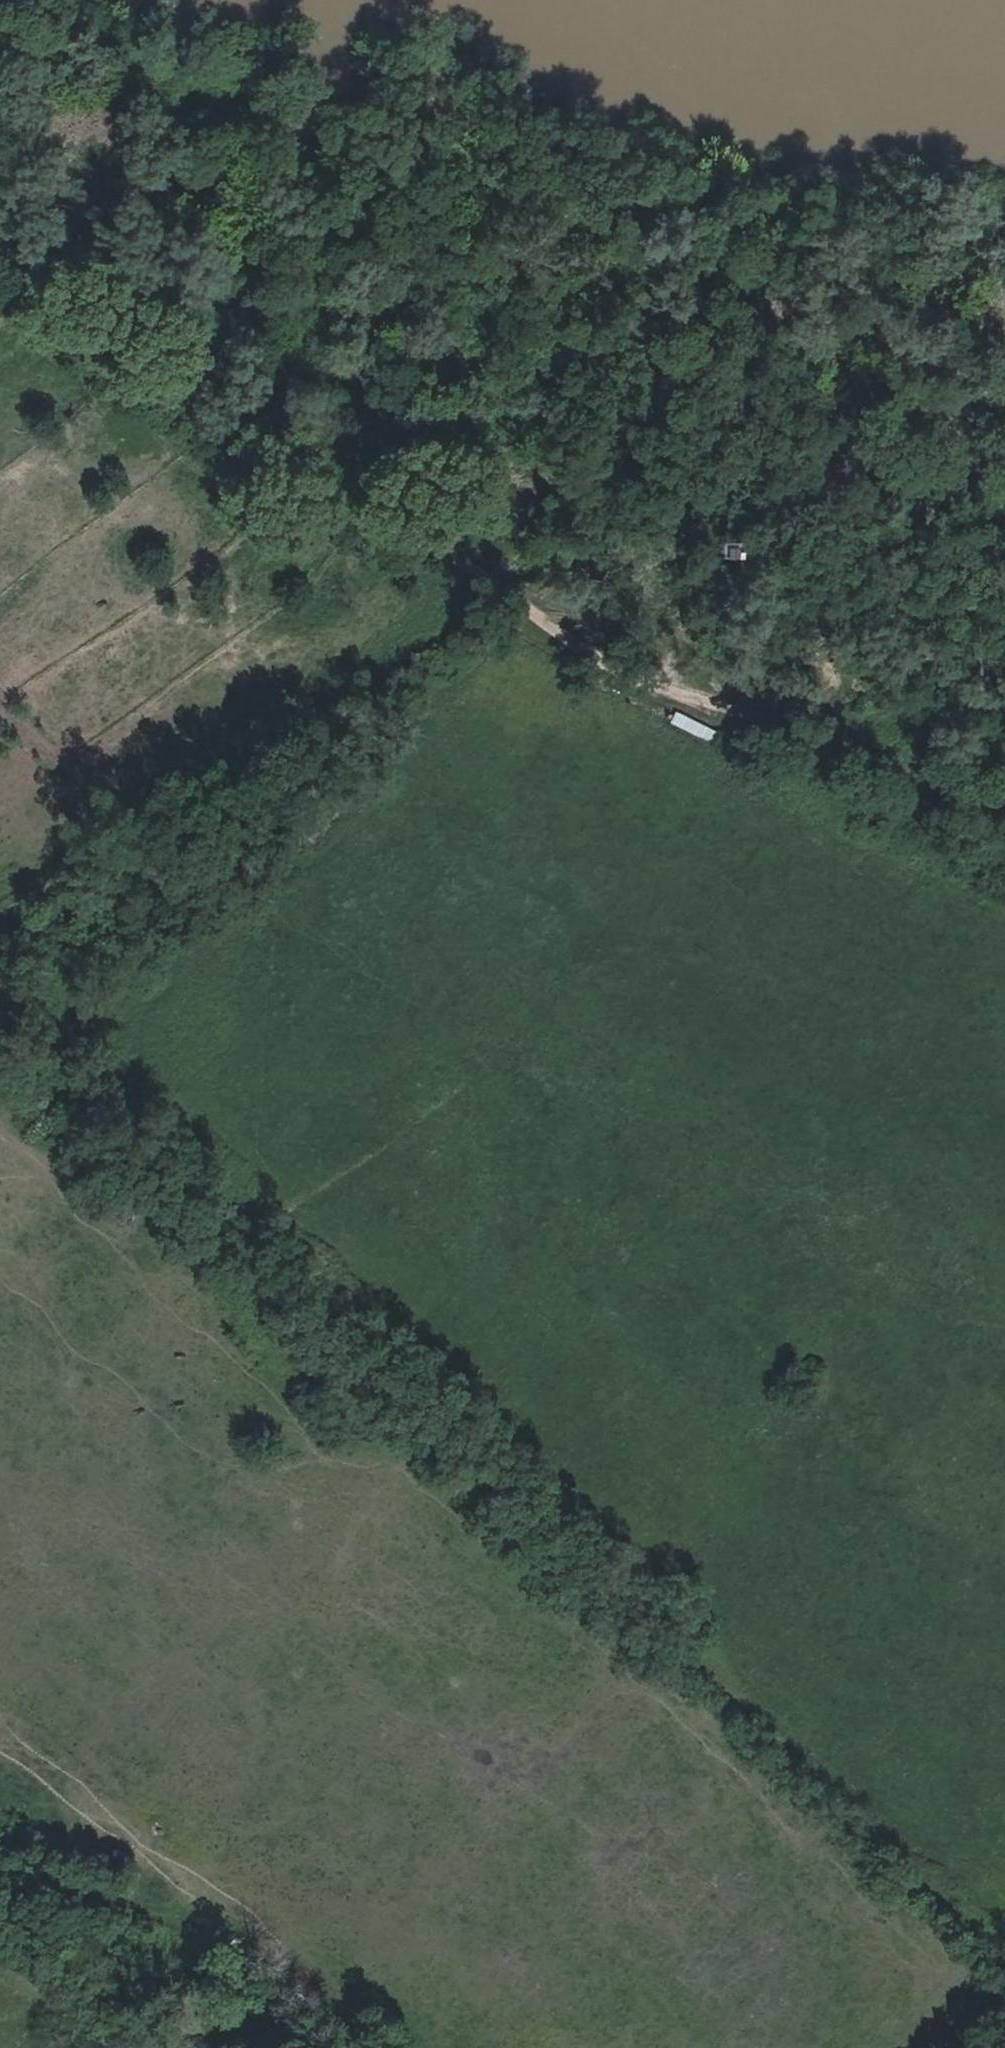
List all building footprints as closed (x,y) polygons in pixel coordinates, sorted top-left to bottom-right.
[(740,538),(717,537),(717,551),(740,551),(740,538)]
